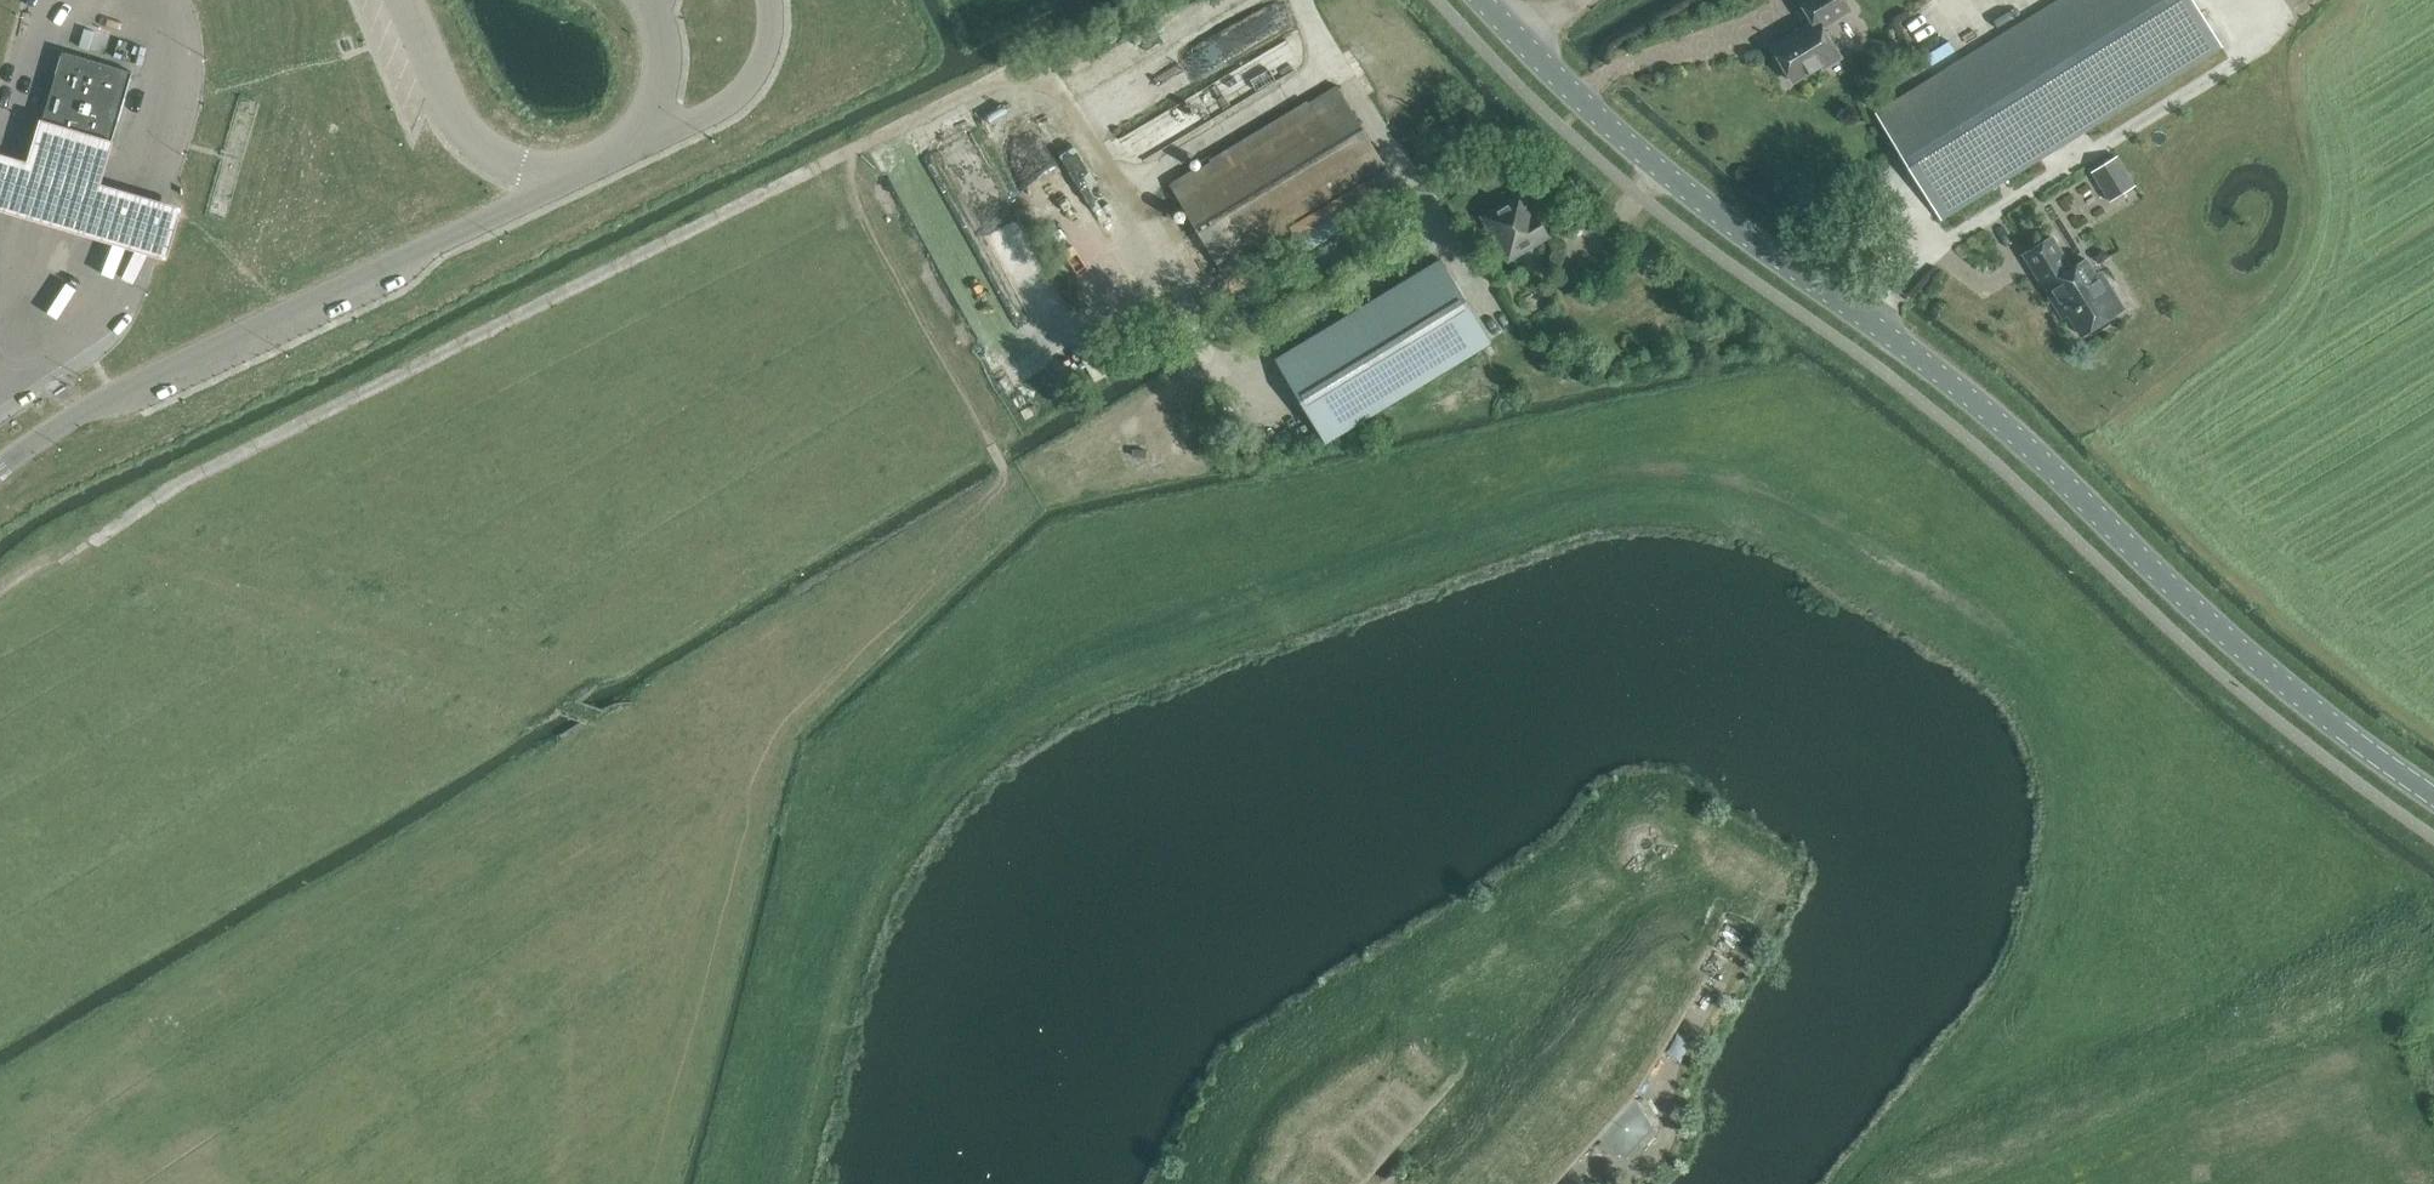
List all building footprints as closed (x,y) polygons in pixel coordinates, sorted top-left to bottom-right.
[(1275,0),(1263,0),(1190,40),(1206,70),(1289,24),(1275,0)] [(1772,46),(1783,64),(1781,68),(1787,77),(1791,77),(1793,81),(1822,64),(1824,67),(1841,57),(1823,27),(1852,9),(1846,0),(1799,0),(1812,21),(1772,46)] [(1876,112),(1942,218),(2221,46),(2193,0),(2058,0),(1876,112)] [(1225,74),(1236,93),(1299,58),(1288,39),(1225,74)] [(66,50),(63,50),(61,53),(40,124),(40,125),(40,126),(40,127),(41,128),(42,129),(108,148),(109,148),(110,148),(111,148),(112,147),(113,146),(134,74),(134,73),(134,72),(133,71),(132,70),(131,70),(66,50)] [(1222,271),(1389,171),(1338,86),(1171,186),(1222,271)] [(42,129),(33,158),(0,148),(0,202),(162,251),(177,200),(99,177),(108,148),(42,129)] [(2090,166),(2109,194),(2129,180),(2110,152),(2090,166)] [(1509,258),(1549,234),(1536,212),(1533,214),(1521,194),(1484,216),(1509,258)] [(2051,236),(2023,253),(2054,303),(2059,299),(2081,335),(2118,312),(2085,258),(2071,267),(2051,236)] [(1328,445),(1495,345),(1445,262),(1278,362),(1328,445)] [(43,336),(53,343),(85,290),(75,283),(43,336)] [(1634,859),(1636,860),(1625,870),(1630,873),(1638,862),(1640,863),(1642,864),(1646,866),(1649,866),(1653,866),(1649,860),(1646,861),(1644,860),(1640,859),(1637,856),(1636,854),(1634,852),(1634,849),(1633,847),(1634,844),(1635,842),(1636,839),(1638,837),(1641,835),(1643,834),(1646,834),(1649,834),(1652,834),(1655,835),(1657,837),(1658,839),(1659,841),(1660,844),(1661,848),(1660,851),(1659,854),(1657,856),(1656,858),(1654,859),(1658,864),(1660,862),(1663,859),(1665,857),(1666,853),(1667,851),(1667,849),(1680,850),(1677,846),(1665,845),(1664,842),(1663,839),(1661,836),(1658,833),(1655,832),(1652,830),(1650,830),(1647,830),(1644,830),(1641,831),(1638,832),(1636,833),(1633,836),(1632,838),(1630,841),(1629,844),(1629,848),(1630,851),(1631,855),(1634,859)]
